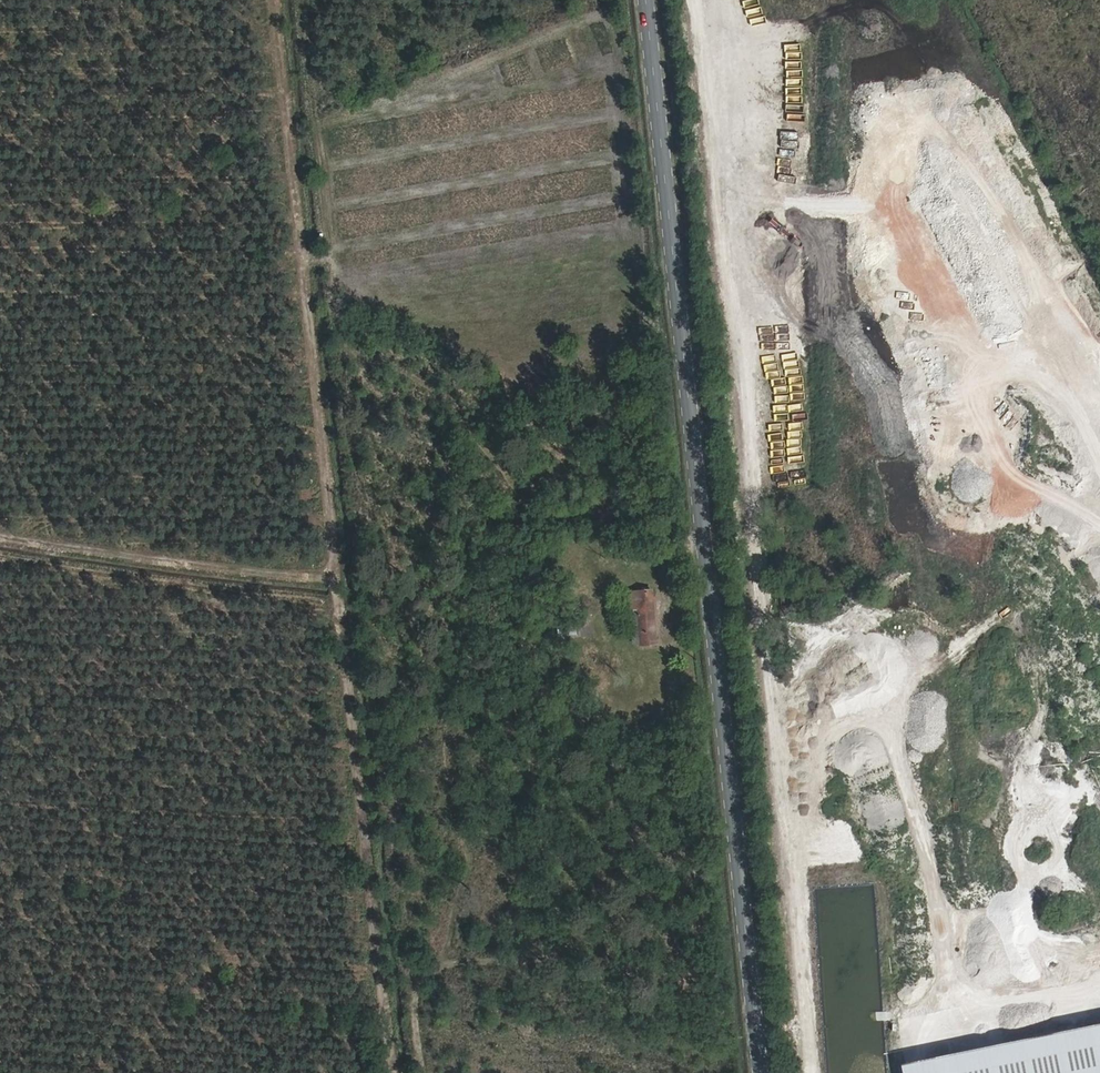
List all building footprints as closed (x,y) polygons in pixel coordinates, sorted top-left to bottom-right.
[(650,593),(627,596),(628,611),(637,610),(641,646),(656,644),(650,593)] [(637,610),(628,611),(633,647),(641,646),(637,610)] [(592,635),(592,618),(578,618),(578,635),(592,635)]
